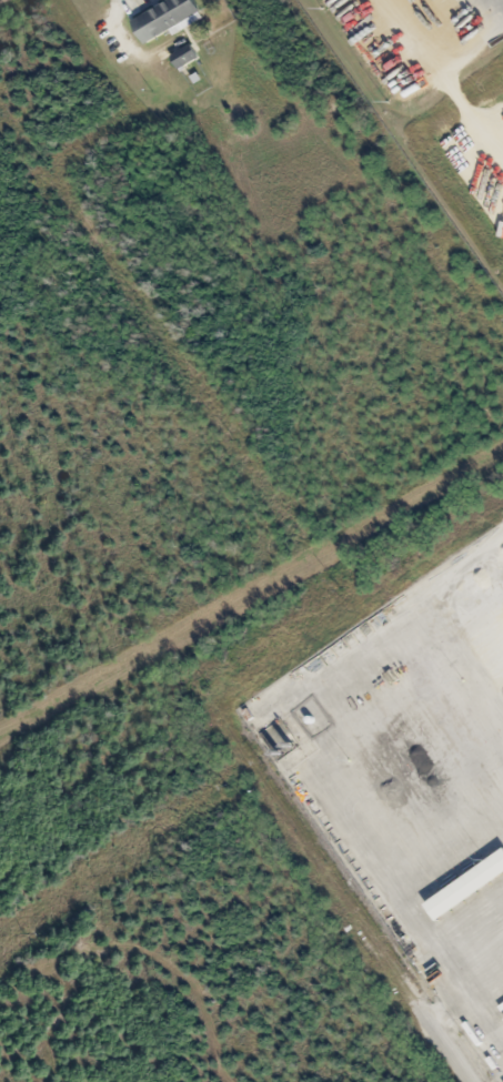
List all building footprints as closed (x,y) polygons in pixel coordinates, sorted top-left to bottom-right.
[(196,0),(171,0),(133,19),(145,44),(172,31),(174,34),(205,20),(196,0)] [(173,55),(180,69),(201,58),(193,44),(173,55)] [(431,902),(502,851),(502,875),(442,918),(431,902)]
